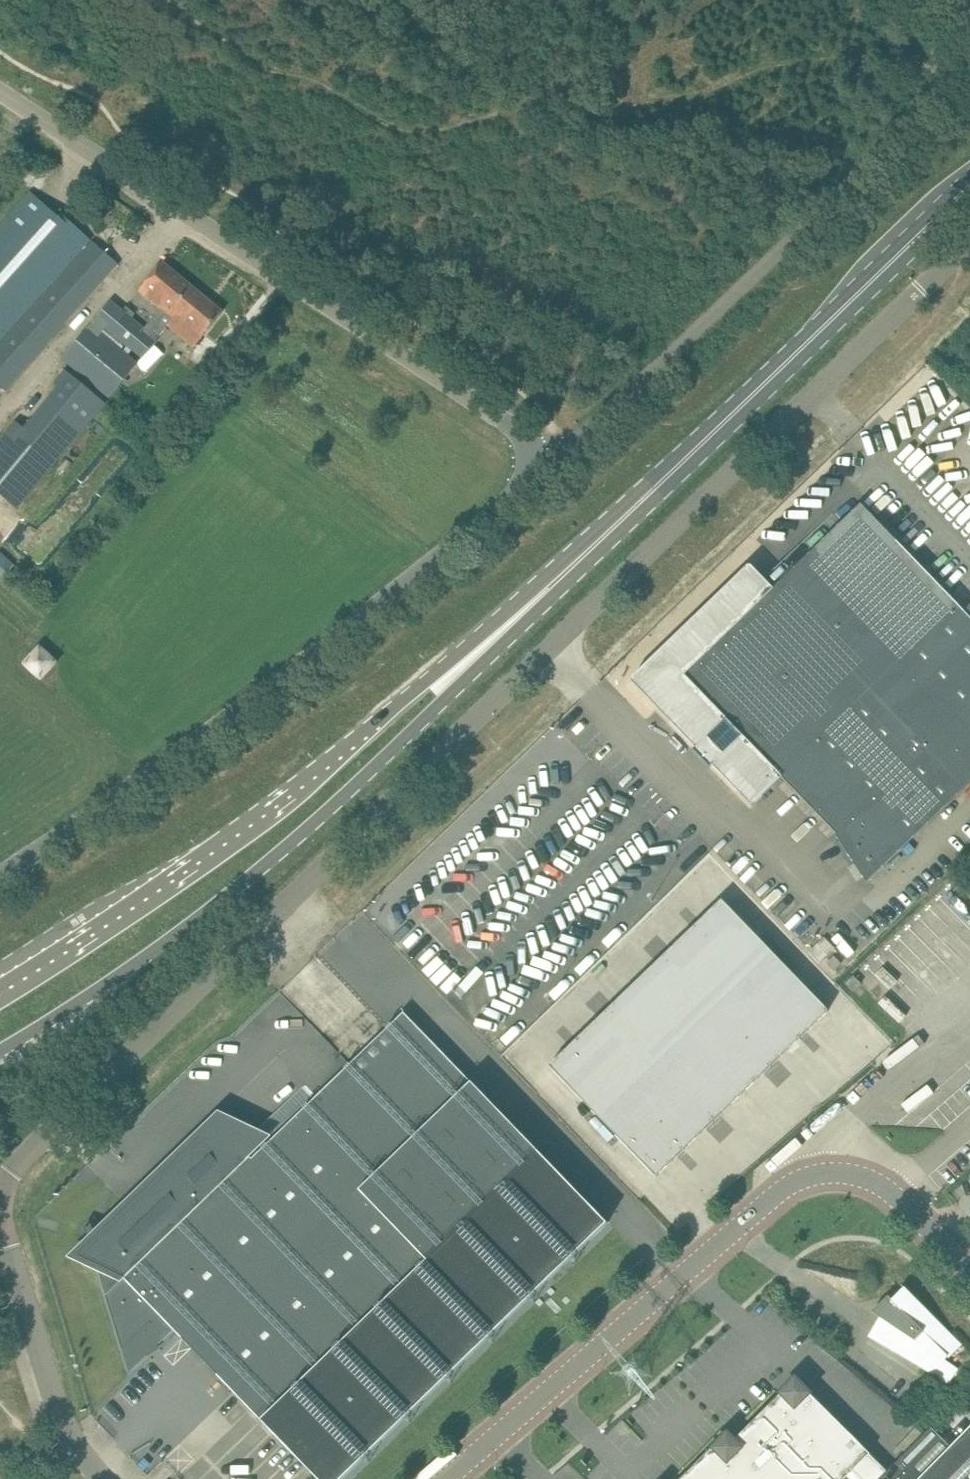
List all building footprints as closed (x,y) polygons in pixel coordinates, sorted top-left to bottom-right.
[(0,226),(0,340),(90,240),(60,214),(58,217),(30,192),(17,207),(0,226)] [(0,345),(0,385),(5,390),(105,279),(118,264),(92,242),(0,345)] [(173,318),(168,325),(194,346),(223,312),(162,262),(139,290),(164,311),(173,318)] [(142,358),(168,325),(173,318),(164,311),(157,319),(154,317),(144,329),(110,301),(62,358),(110,397),(138,363),(102,332),(106,328),(142,358)] [(60,387),(52,397),(87,425),(104,403),(70,375),(60,387)] [(192,391),(182,403),(192,411),(202,399),(198,396),(192,391)] [(696,747),(697,749),(707,739),(722,754),(712,764),(714,765),(752,806),(776,782),(782,777),(836,834),(835,835),(867,883),(969,783),(969,617),(861,504),(772,590),(750,566),(632,680),(696,747)] [(10,561),(0,552),(0,572),(10,561)] [(41,677),(61,668),(51,647),(32,656),(41,677)] [(722,900),(549,1066),(656,1177),(829,1011),(722,900)] [(841,963),(834,956),(827,963),(834,970),(841,963)] [(861,984),(853,976),(846,983),(853,991),(861,984)] [(85,1225),(89,1242),(75,1256),(97,1266),(130,1372),(174,1330),(318,1478),(342,1478),(607,1223),(404,1012),(252,1158),(235,1150),(231,1136),(230,1136),(222,1144),(201,1134),(101,1231),(85,1225)] [(949,1357),(960,1343),(904,1287),(891,1300),(887,1296),(871,1312),(882,1319),(873,1333),(947,1382),(958,1368),(946,1360),(948,1357),(949,1357)] [(870,1454),(795,1379),(734,1440),(727,1433),(683,1478),(845,1478),(870,1454)] [(880,1478),(969,1478),(969,1428),(951,1447),(931,1427),(880,1478)]
